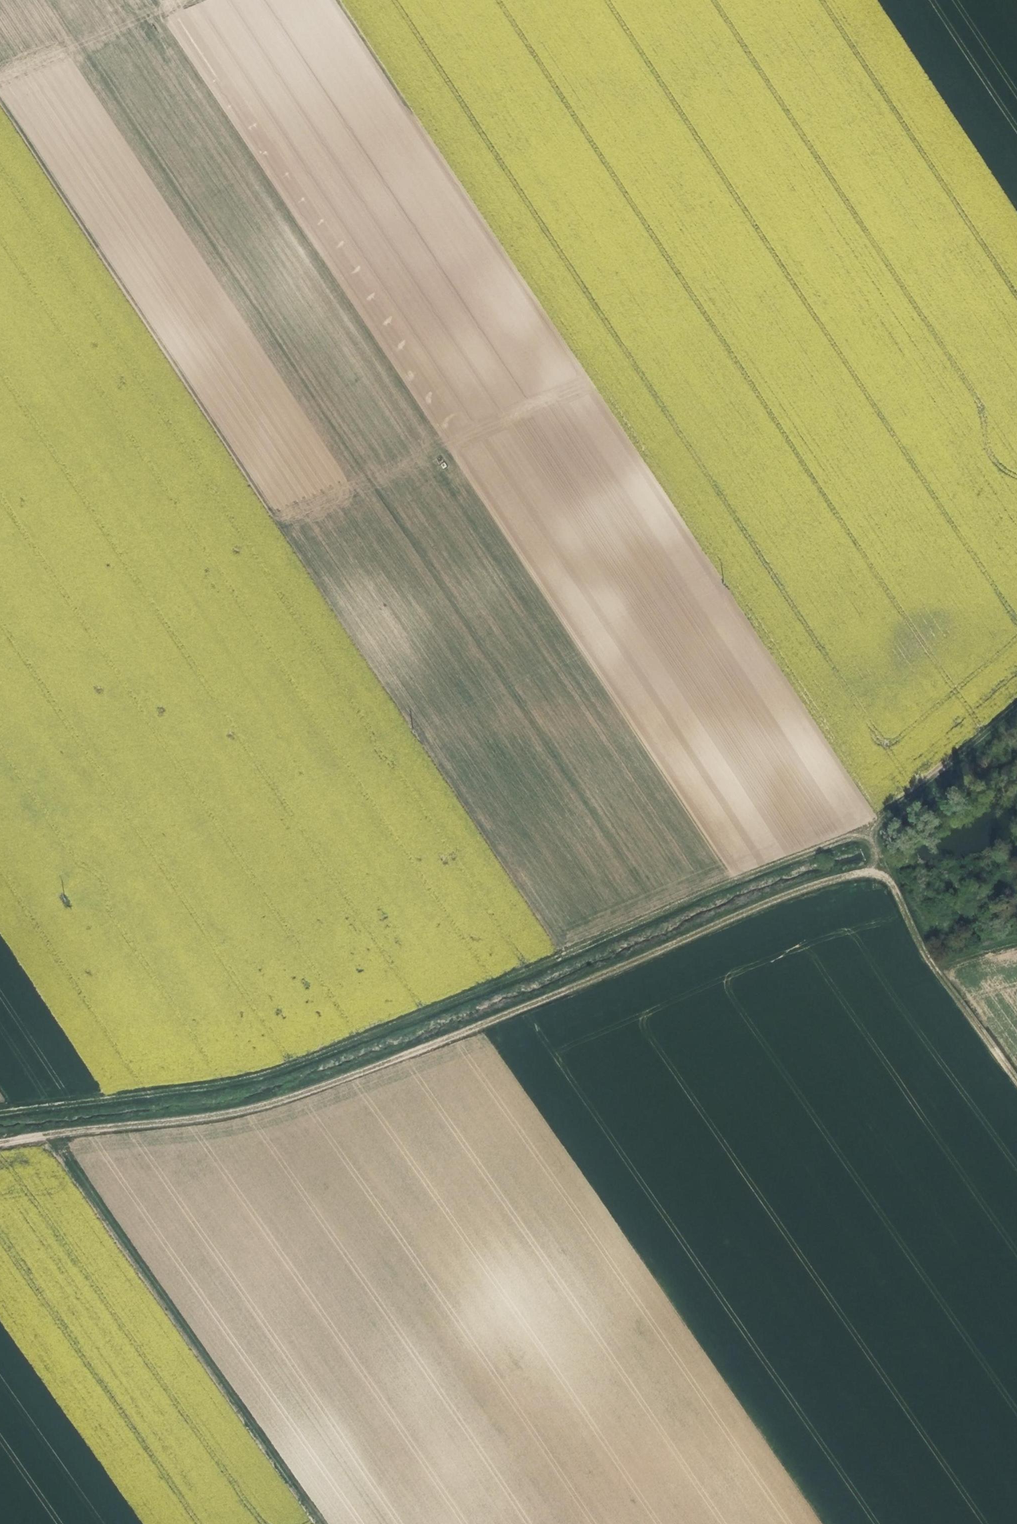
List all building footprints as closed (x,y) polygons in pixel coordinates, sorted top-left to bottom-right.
[(1008,785),(1010,794),(1016,793),(1016,784),(1008,785)]
